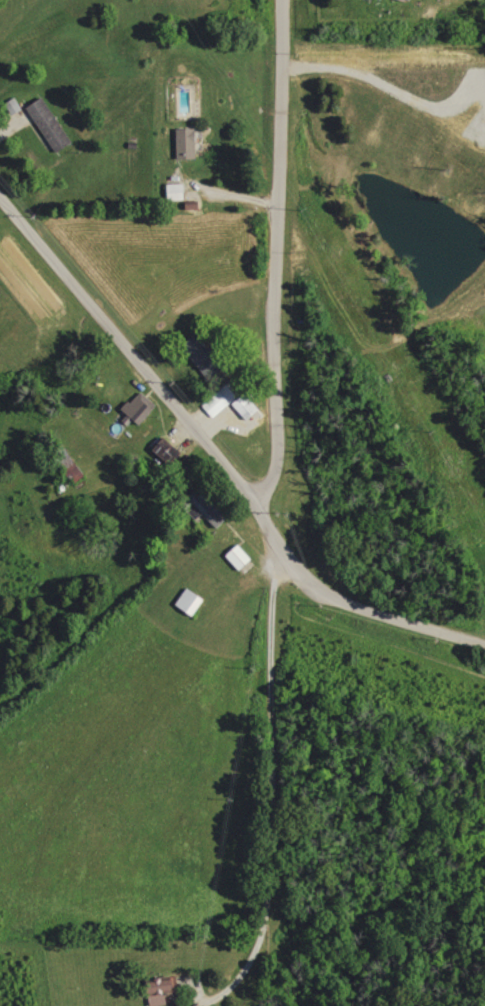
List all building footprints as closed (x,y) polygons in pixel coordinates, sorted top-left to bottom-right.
[(75,141),(46,96),(29,106),(59,152),(75,141)] [(200,127),(179,128),(180,158),(201,157),(200,127)] [(188,199),(187,182),(170,183),(171,200),(188,199)] [(213,379),(229,366),(201,332),(185,346),(213,379)] [(216,417),(234,401),(250,420),(264,408),(237,378),(206,405),(216,417)] [(126,408),(142,424),(160,405),(143,390),(126,408)] [(202,488),(192,497),(219,528),(230,519),(202,488)] [(242,571),(255,558),(241,543),(227,556),(242,571)] [(198,616),(209,598),(190,587),(179,605),(198,616)] [(151,979),(152,1005),(171,1004),(171,992),(181,991),(180,977),(151,979)]
